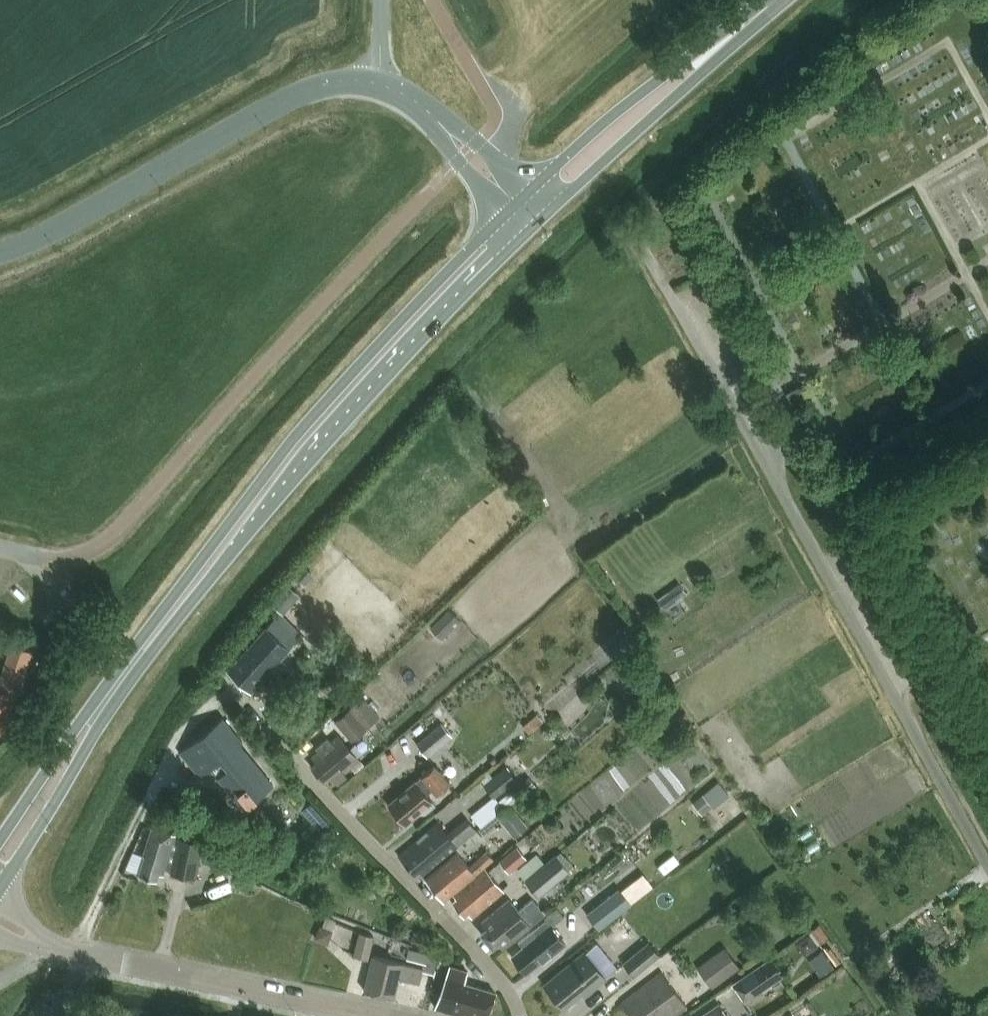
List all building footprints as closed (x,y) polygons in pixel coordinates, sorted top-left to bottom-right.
[(791,403),(807,395),(802,386),(786,394),(791,403)] [(303,567),(295,576),(305,585),(314,576),(303,567)] [(286,584),(270,602),(283,614),(299,595),(286,584)] [(449,608),(429,627),(441,639),(460,620),(449,608)] [(251,690),(302,633),(279,613),(228,669),(251,690)] [(5,662),(26,669),(31,652),(10,645),(5,662)] [(26,669),(5,662),(0,678),(0,726),(7,728),(26,669)] [(340,694),(332,701),(334,703),(337,707),(338,708),(346,700),(345,699),(342,696),(340,694)] [(362,697),(362,698),(335,720),(351,740),(379,716),(362,697)] [(210,765),(245,808),(275,784),(241,742),(243,740),(221,714),(219,716),(178,749),(199,774),(210,765)] [(537,714),(523,726),(528,733),(543,721),(537,714)] [(440,722),(415,743),(426,756),(451,736),(440,722)] [(343,773),(359,759),(338,735),(331,741),(327,736),(316,746),(320,751),(314,756),(318,760),(311,767),(323,781),(330,775),(336,783),(345,776),(343,773)] [(437,794),(449,784),(434,765),(387,804),(405,824),(420,812),(422,814),(434,804),(426,794),(432,789),(437,794)] [(505,768),(484,785),(494,799),(515,782),(505,768)] [(529,776),(517,785),(526,796),(537,786),(529,776)] [(619,804),(641,831),(664,812),(642,785),(619,804)] [(702,794),(692,802),(702,814),(712,806),(702,794)] [(497,815),(515,838),(528,827),(510,805),(497,815)] [(767,808),(758,813),(765,825),(774,821),(767,808)] [(422,875),(476,830),(466,818),(447,834),(437,822),(397,855),(414,875),(419,871),(422,875)] [(162,874),(166,862),(175,834),(152,827),(143,854),(144,855),(138,873),(155,879),(158,872),(162,874)] [(240,832),(235,839),(244,846),(249,839),(240,832)] [(170,871),(196,876),(204,840),(177,834),(170,871)] [(497,860),(506,871),(523,857),(513,846),(497,860)] [(487,851),(469,866),(476,873),(493,858),(487,851)] [(457,852),(425,879),(443,901),(476,873),(469,866),(457,852)] [(619,854),(608,863),(614,870),(624,861),(619,854)] [(545,864),(526,880),(538,894),(567,870),(555,855),(545,864)] [(472,917),(504,891),(485,868),(453,895),(456,899),(452,902),(463,916),(468,912),(472,917)] [(613,884),(584,908),(597,923),(626,900),(613,884)] [(519,911),(509,898),(481,921),(486,927),(480,932),(492,947),(498,942),(503,947),(544,913),(533,899),(519,911)] [(335,921),(325,917),(321,926),(319,925),(314,938),(327,943),(333,930),(331,930),(335,921)] [(542,961),(564,943),(545,919),(531,930),(535,934),(522,945),(524,947),(512,956),(525,972),(541,959),(542,961)] [(828,935),(819,924),(810,930),(818,941),(828,935)] [(414,931),(411,940),(424,946),(428,937),(425,936),(427,933),(417,929),(416,932),(414,931)] [(373,936),(358,932),(352,955),(367,959),(373,936)] [(646,942),(620,964),(630,976),(657,954),(646,942)] [(739,965),(723,945),(696,966),(712,986),(739,965)] [(408,948),(406,958),(407,958),(426,963),(428,953),(409,948),(408,948)] [(585,995),(606,978),(584,951),(544,984),(562,1006),(581,991),(585,995)] [(372,954),(363,989),(393,997),(398,977),(414,982),(414,980),(420,982),(423,971),(423,969),(424,968),(418,967),(418,966),(372,954)] [(769,958),(732,983),(743,1000),(781,974),(769,958)] [(494,992),(464,982),(467,972),(448,965),(435,1007),(462,1015),(463,1011),(478,1015),(487,1015),(494,992)] [(687,1005),(662,972),(621,1002),(632,1015),(672,1015),(687,1005)] [(717,1005),(701,1015),(725,1015),(717,1005)]
